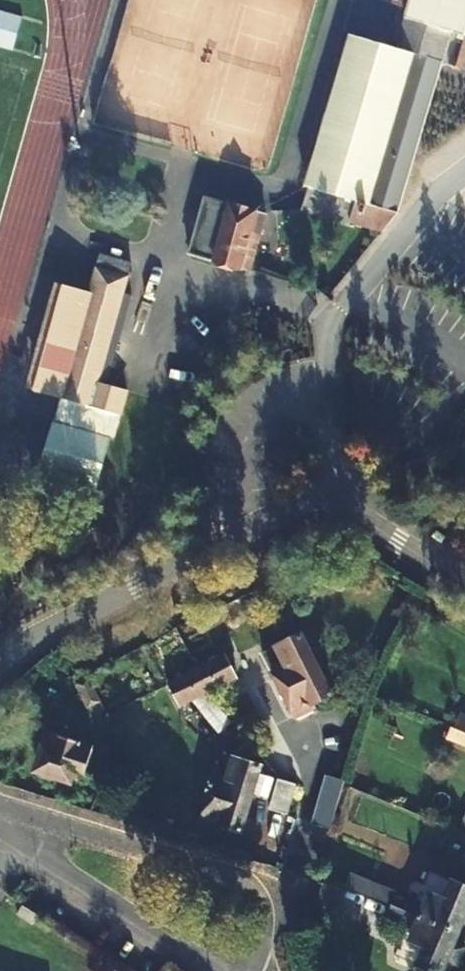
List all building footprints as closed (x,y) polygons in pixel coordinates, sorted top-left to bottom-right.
[(403,8),(392,46),(347,34),(303,183),(307,185),(301,206),(383,229),(398,211),(441,62),(457,66),(464,38),(464,0),(405,0),(403,8)] [(13,50),(21,16),(0,11),(0,47),(13,50)] [(457,66),(464,68),(464,38),(457,66)] [(205,198),(188,254),(249,272),(267,216),(205,198)] [(90,294),(60,394),(37,475),(91,491),(107,436),(112,438),(125,392),(104,386),(130,296),(121,294),(130,264),(101,256),(90,294)] [(60,394),(90,294),(67,287),(38,388),(60,394)] [(286,665),(276,671),(278,675),(275,677),(292,711),(313,701),(315,704),(333,695),(303,634),(277,647),(286,665)] [(266,652),(276,671),(286,665),(277,647),(266,652)] [(224,658),(199,670),(209,692),(234,680),(224,658)] [(181,705),(209,692),(199,670),(170,682),(181,705)] [(79,717),(89,710),(73,687),(63,695),(79,717)] [(464,742),(464,729),(458,726),(452,740),(464,745),(464,742)] [(84,772),(93,745),(44,730),(39,747),(43,749),(36,770),(39,771),(37,779),(50,782),(52,775),(69,780),(72,769),(84,772)] [(223,755),(219,770),(231,773),(235,758),(223,755)] [(261,766),(235,758),(231,773),(219,770),(217,776),(214,775),(202,815),(223,822),(222,825),(242,832),(261,766)] [(329,831),(344,781),(328,776),(312,825),(329,831)] [(268,809),(285,815),(295,784),(278,779),(268,809)] [(464,931),(464,928),(464,882),(456,878),(448,896),(432,890),(427,902),(411,897),(410,900),(382,889),(379,896),(464,931)] [(379,896),(376,904),(404,916),(403,919),(418,926),(412,938),(427,945),(419,963),(438,970),(447,970),(453,958),(461,962),(464,952),(464,945),(459,942),(464,931),(379,896)]
